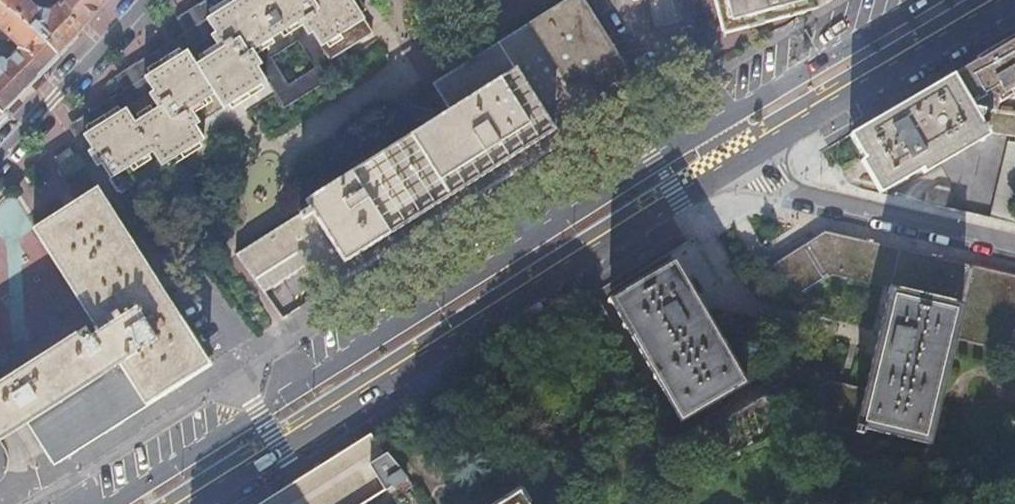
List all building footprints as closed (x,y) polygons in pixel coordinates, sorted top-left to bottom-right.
[(55,53),(81,27),(62,0),(60,0),(49,9),(38,9),(28,4),(24,0),(0,0),(0,2),(29,26),(55,53)] [(69,127),(78,142),(85,138),(92,150),(105,143),(97,129),(168,87),(160,72),(259,11),(253,0),(209,0),(177,19),(186,34),(116,76),(125,92),(69,127)] [(88,21),(90,23),(111,0),(73,0),(88,21)] [(92,150),(118,194),(119,193),(205,142),(197,127),(267,85),(250,55),(308,20),(333,62),(375,38),(351,0),(253,0),(259,11),(160,72),(168,87),(97,129),(105,143),(92,150)] [(375,38),(376,38),(353,0),(351,0),(375,38)] [(376,38),(388,31),(369,0),(353,0),(376,38)] [(608,116),(642,95),(582,0),(573,0),(531,27),(569,86),(583,77),(608,116)] [(723,33),(816,14),(813,0),(716,0),(723,33)] [(0,112),(56,55),(55,53),(29,26),(0,2),(0,29),(19,48),(7,61),(3,57),(0,58),(0,112)] [(308,20),(250,55),(267,85),(197,127),(205,142),(119,193),(129,210),(238,145),(230,130),(276,102),(284,114),(343,80),(333,62),(308,20)] [(306,212),(237,256),(261,295),(303,270),(320,296),(608,116),(583,77),(569,86),(531,27),(436,88),(456,120),(423,141),(418,134),(314,198),(307,203),(311,209),(306,212)] [(956,72),(980,113),(997,103),(1014,92),(1014,37),(956,72)] [(956,72),(850,134),(865,160),(862,162),(880,193),(921,169),(923,174),(988,135),(986,132),(1014,137),(1014,106),(997,103),(980,113),(956,72)] [(1014,144),(1006,142),(990,219),(1014,225),(1014,224),(1014,140),(1014,144)] [(68,141),(47,153),(58,171),(78,160),(68,141)] [(927,190),(924,204),(946,209),(950,190),(935,186),(927,190)] [(27,424),(54,466),(69,457),(146,407),(145,405),(208,366),(98,191),(37,229),(100,332),(92,337),(88,331),(0,386),(0,441),(27,424)] [(770,265),(792,300),(830,277),(887,290),(958,307),(951,340),(1014,355),(1014,278),(822,233),(770,265)] [(670,261),(609,300),(684,419),(746,381),(670,261)] [(958,307),(887,290),(855,430),(927,447),(951,340),(958,307)] [(419,498),(368,435),(259,503),(423,503),(419,498)] [(518,493),(501,503),(525,503),(518,493)]
